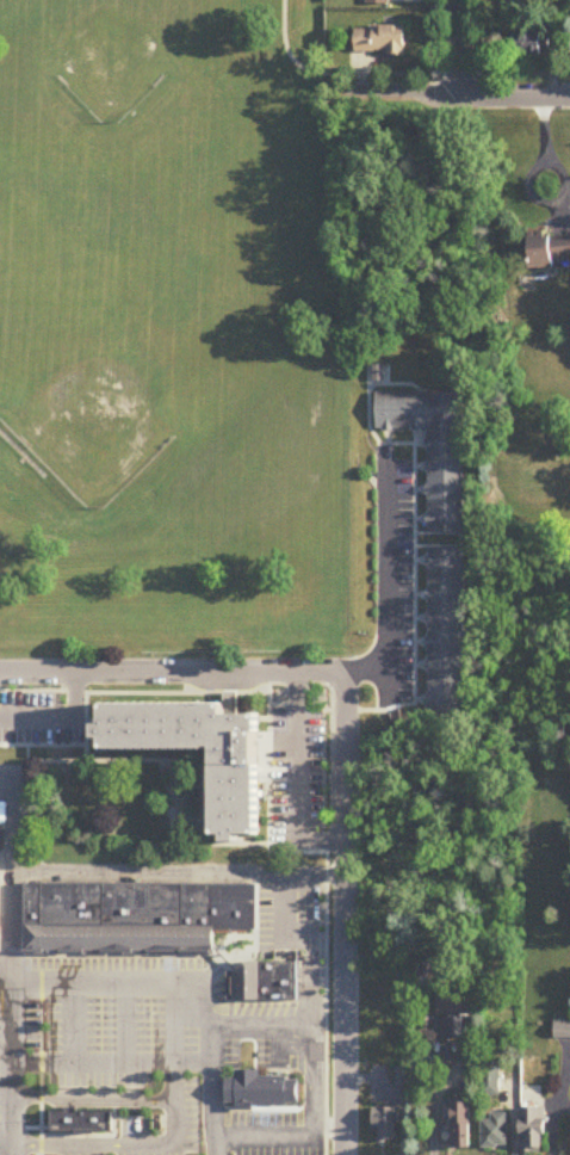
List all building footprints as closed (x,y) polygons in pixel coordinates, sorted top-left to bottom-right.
[(405,27),(355,27),(355,56),(405,56),(405,27)] [(541,34),(510,34),(510,57),(541,57),(541,34)] [(556,270),(556,265),(569,264),(569,241),(551,242),(551,234),(528,235),(530,271),(556,270)] [(463,535),(464,396),(377,395),(376,431),(427,432),(426,535),(463,535)] [(463,552),(426,552),(426,716),(463,716),(463,552)] [(222,714),(222,704),(221,692),(236,692),(236,714),(229,714),(222,714)] [(93,723),(93,739),(100,739),(100,748),(205,748),(205,747),(211,747),(211,835),(222,835),(222,841),(235,841),(235,835),(255,834),(255,765),(254,765),(254,731),(255,731),(255,714),(236,714),(229,714),(222,714),(222,704),(100,704),(100,723),(93,723)] [(24,883),(24,951),(212,952),(212,929),(252,929),(252,883),(24,883)] [(231,1000),(295,1000),(295,962),(241,962),(233,970),(231,970),(231,984),(231,1000)] [(445,1040),(466,1040),(467,1019),(446,1019),(445,1040)] [(569,1041),(569,1024),(555,1024),(555,1041),(569,1041)] [(233,1075),(233,1036),(258,1036),(258,1075),(233,1075)] [(499,1067),(481,1067),(481,1098),(499,1098),(499,1067)] [(223,1077),(223,1102),(234,1102),(234,1105),(235,1105),(235,1108),(250,1108),(250,1105),(285,1105),(285,1102),(297,1102),(297,1079),(285,1079),(285,1075),(258,1075),(233,1075),(234,1077),(223,1077)] [(470,1105),(452,1105),(452,1150),(470,1150),(470,1105)] [(49,1111),(49,1128),(49,1131),(74,1131),(74,1135),(83,1135),(92,1135),(92,1131),(110,1131),(110,1111),(75,1111),(75,1107),(63,1107),(63,1111),(49,1111)] [(374,1110),(374,1132),(379,1132),(379,1144),(397,1144),(397,1110),(374,1110)] [(546,1110),(521,1110),(521,1154),(546,1154),(546,1110)] [(482,1150),(507,1150),(507,1115),(491,1115),(491,1122),(482,1122),(482,1150)]
